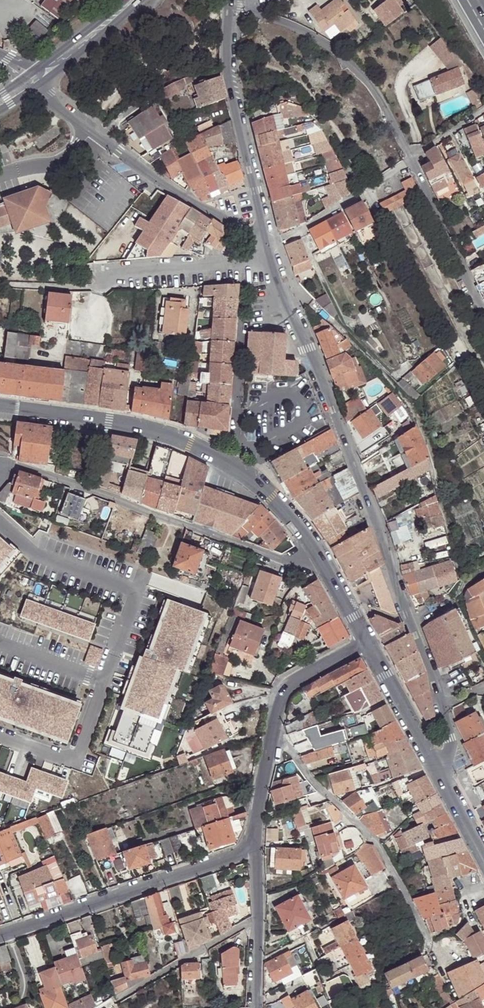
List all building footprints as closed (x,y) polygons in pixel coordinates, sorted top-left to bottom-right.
[(74,0),(47,0),(41,8),(58,21),(74,0)] [(322,30),(332,23),(334,25),(339,33),(346,27),(346,26),(345,24),(353,17),(347,10),(343,13),(341,11),(340,12),(338,9),(339,7),(343,4),(340,0),(335,0),(321,11),(317,6),(309,12),(322,30)] [(403,13),(398,6),(402,3),(399,0),(387,0),(373,11),(385,27),(403,13)] [(269,13),(274,2),(267,4),(263,11),(269,13)] [(346,26),(346,27),(349,31),(358,24),(353,17),(345,24),(346,26)] [(35,44),(46,32),(34,22),(24,35),(35,44)] [(332,23),(322,30),(324,32),(334,25),(332,23)] [(453,62),(449,53),(444,56),(447,64),(453,62)] [(453,62),(447,64),(445,65),(447,68),(448,73),(459,69),(458,67),(464,65),(461,59),(453,62)] [(448,73),(447,68),(437,72),(439,76),(448,73)] [(464,84),(459,69),(448,73),(439,76),(433,79),(430,80),(436,95),(464,84)] [(194,99),(197,109),(225,98),(220,78),(208,82),(206,79),(203,80),(204,84),(195,87),(198,98),(194,99)] [(171,84),(160,90),(164,99),(179,92),(177,88),(185,85),(182,79),(174,83),(171,84)] [(420,102),(436,95),(430,80),(414,86),(420,102)] [(476,87),(471,92),(483,107),(483,106),(483,96),(476,87)] [(466,93),(474,111),(483,107),(471,92),(466,93)] [(283,104),(267,115),(267,119),(274,116),(274,119),(283,118),(311,116),(305,109),(287,103),(283,104)] [(160,156),(170,151),(166,142),(170,140),(149,109),(126,124),(139,145),(142,149),(135,153),(141,158),(149,165),(160,157),(160,156)] [(265,109),(252,115),(254,124),(267,119),(267,115),(265,109)] [(267,119),(254,124),(253,124),(256,138),(277,131),(274,119),(274,116),(267,119)] [(283,118),(274,119),(277,131),(285,129),(283,118)] [(200,135),(184,143),(189,154),(194,166),(204,161),(212,157),(207,147),(223,145),(238,151),(231,120),(212,129),(209,123),(197,129),(200,135)] [(315,130),(314,123),(304,125),(305,130),(306,132),(315,130)] [(473,149),(483,144),(483,143),(477,126),(465,130),(473,149)] [(277,131),(256,138),(259,147),(280,142),(277,131)] [(326,137),(323,131),(314,134),(317,141),(326,137)] [(333,151),(328,140),(321,143),(325,153),(333,151)] [(286,164),(280,142),(259,147),(264,169),(286,164)] [(473,149),(477,159),(483,156),(483,144),(473,149)] [(139,145),(131,150),(135,153),(142,149),(139,145)] [(431,164),(423,169),(430,182),(445,174),(448,172),(436,149),(427,154),(431,164)] [(175,162),(170,151),(160,156),(160,157),(171,180),(181,175),(185,183),(199,176),(195,167),(194,166),(189,154),(175,162)] [(325,153),(323,154),(327,166),(339,163),(333,151),(325,153)] [(464,185),(473,181),(461,156),(452,160),(464,185)] [(204,161),(218,189),(227,186),(223,176),(221,177),(216,167),(217,166),(212,157),(204,161)] [(195,167),(199,176),(203,184),(209,194),(218,189),(204,161),(194,166),(195,167)] [(227,186),(244,178),(244,177),(243,177),(239,163),(239,162),(238,161),(224,166),(223,166),(221,165),(219,165),(217,166),(216,167),(221,177),(223,176),(227,186)] [(344,171),(339,163),(327,166),(330,175),(344,171)] [(288,175),(286,164),(264,169),(267,181),(288,175)] [(348,177),(344,171),(330,175),(333,184),(335,184),(348,179),(348,177)] [(430,182),(432,186),(447,179),(445,174),(430,182)] [(288,178),(288,175),(267,181),(270,192),(291,187),(291,188),(300,185),(301,184),(299,176),(288,178)] [(199,176),(185,183),(189,191),(203,184),(199,176)] [(410,178),(401,184),(405,191),(380,204),(385,213),(399,205),(419,195),(414,187),(409,189),(407,185),(410,178)] [(348,179),(335,184),(343,199),(354,191),(348,179)] [(478,195),(480,193),(478,190),(473,181),(464,185),(469,195),(471,194),(473,196),(478,195)] [(189,191),(196,199),(209,194),(203,184),(189,191)] [(291,187),(270,192),(273,203),(283,200),(293,197),(301,195),(303,194),(301,184),(300,185),(291,188),(291,187)] [(48,221),(41,201),(49,198),(51,194),(50,191),(46,189),(38,191),(37,186),(3,198),(5,204),(0,206),(0,225),(10,222),(14,233),(48,221)] [(167,197),(156,191),(149,199),(152,202),(136,224),(144,230),(126,259),(145,258),(159,257),(160,254),(164,254),(167,250),(164,248),(168,242),(169,242),(171,243),(172,243),(173,242),(169,240),(176,230),(190,210),(167,197)] [(483,205),(483,200),(480,193),(478,195),(480,200),(473,203),(474,204),(476,209),(483,205)] [(293,197),(297,210),(304,208),(301,195),(293,197)] [(290,227),(300,225),(297,210),(293,197),(283,200),(290,227)] [(273,203),(280,230),(290,227),(283,200),(273,203)] [(374,223),(363,203),(346,212),(357,233),(357,232),(373,224),(374,223)] [(297,210),(300,225),(307,222),(304,208),(297,210)] [(181,229),(189,234),(200,217),(190,210),(176,230),(169,240),(173,242),(181,229)] [(344,214),(326,224),(336,242),(352,234),(353,233),(344,214)] [(205,230),(209,222),(200,217),(189,234),(182,247),(187,250),(191,243),(194,237),(198,240),(200,238),(204,232),(207,234),(208,232),(205,230)] [(211,220),(209,222),(205,230),(208,232),(211,235),(206,243),(213,248),(224,234),(221,227),(211,220)] [(326,224),(311,231),(320,250),(336,242),(326,224)] [(373,224),(357,232),(359,235),(374,227),(373,224)] [(472,234),(475,238),(483,233),(483,227),(472,234)] [(336,242),(339,246),(354,237),(352,234),(336,242)] [(302,240),(286,246),(293,266),(297,265),(310,261),(302,240)] [(171,256),(177,247),(172,243),(171,243),(169,242),(168,242),(164,248),(167,250),(164,254),(160,254),(159,257),(171,256)] [(322,254),(339,246),(336,242),(320,250),(322,254)] [(193,252),(199,255),(200,249),(191,243),(187,250),(193,252)] [(310,261),(297,265),(300,274),(313,269),(310,261)] [(237,299),(238,285),(205,286),(203,297),(214,297),(214,299),(237,299)] [(68,323),(72,297),(47,293),(44,316),(54,318),(54,321),(68,323)] [(167,301),(183,303),(186,304),(186,300),(163,297),(158,332),(163,333),(167,301)] [(334,307),(330,297),(318,303),(326,311),(334,307)] [(214,303),(214,309),(236,310),(237,299),(214,299),(214,303)] [(182,309),(183,303),(167,301),(163,333),(185,336),(188,310),(182,309)] [(333,319),(338,314),(334,307),(326,311),(333,319)] [(236,310),(214,309),(213,318),(235,319),(236,310)] [(213,318),(213,319),(212,330),(212,331),(234,333),(235,319),(213,318)] [(333,329),(322,320),(320,322),(321,324),(313,328),(316,335),(326,360),(338,354),(339,354),(329,330),(333,329)] [(201,331),(200,331),(201,340),(212,339),(211,342),(233,343),(234,333),(212,331),(212,330),(201,331)] [(58,401),(62,372),(14,365),(15,357),(13,357),(15,342),(38,345),(39,336),(7,332),(7,336),(3,364),(0,385),(0,394),(58,401)] [(282,377),(295,377),(296,362),(284,361),(285,336),(248,333),(246,374),(259,375),(259,376),(282,377)] [(365,338),(375,348),(378,344),(369,335),(365,338)] [(158,341),(151,340),(150,348),(150,349),(157,350),(158,341)] [(200,343),(194,342),(193,354),(199,354),(201,354),(200,343)] [(232,357),(233,343),(211,342),(210,355),(232,357)] [(147,372),(150,349),(150,348),(138,347),(134,370),(147,372)] [(123,351),(113,349),(111,358),(124,359),(124,352),(123,351)] [(419,368),(430,382),(446,367),(441,361),(435,354),(419,368)] [(232,357),(210,355),(210,364),(232,366),(232,357)] [(84,405),(89,367),(90,360),(64,356),(62,372),(58,401),(84,405)] [(341,356),(327,362),(333,379),(346,374),(342,364),(344,364),(341,356)] [(366,361),(363,358),(350,368),(355,376),(362,371),(367,377),(374,372),(369,366),(370,365),(366,361)] [(127,387),(130,365),(117,363),(116,371),(103,369),(102,384),(114,386),(127,387)] [(231,376),(232,366),(210,364),(209,374),(231,376)] [(110,409),(114,386),(102,384),(103,369),(89,367),(84,405),(110,409)] [(425,386),(430,382),(419,368),(414,373),(425,386)] [(187,396),(188,390),(189,382),(190,373),(183,372),(182,380),(179,380),(177,394),(187,396)] [(199,383),(208,385),(208,382),(230,386),(231,376),(209,374),(200,373),(199,383)] [(171,392),(173,380),(169,379),(169,384),(160,383),(159,386),(152,385),(151,389),(142,388),(142,390),(139,414),(168,420),(171,392)] [(422,397),(405,379),(398,385),(416,402),(422,397)] [(208,393),(229,397),(230,386),(208,382),(208,385),(208,393)] [(110,409),(128,411),(129,405),(125,404),(127,387),(114,386),(110,409)] [(131,412),(139,414),(142,390),(134,388),(131,412)] [(195,399),(196,391),(188,390),(187,396),(187,398),(195,399)] [(207,405),(228,407),(229,397),(208,393),(207,401),(207,404),(207,405)] [(403,406),(392,393),(384,400),(394,413),(403,406)] [(184,425),(198,427),(200,404),(187,402),(184,425)] [(200,404),(198,427),(226,431),(228,407),(207,405),(207,404),(200,404)] [(344,412),(349,421),(361,413),(355,404),(344,412)] [(369,409),(362,414),(350,422),(363,440),(381,427),(369,409)] [(415,427),(407,412),(405,413),(403,410),(400,412),(402,414),(400,416),(409,431),(415,427)] [(361,413),(349,421),(349,423),(350,422),(362,414),(361,413)] [(46,464),(50,428),(16,423),(13,445),(20,446),(20,453),(17,453),(16,460),(46,464)] [(415,427),(409,431),(398,438),(396,440),(397,442),(400,441),(411,465),(408,466),(409,469),(428,459),(427,452),(422,440),(415,427)] [(310,454),(336,440),(331,429),(271,461),(283,481),(305,469),(300,459),(310,454)] [(130,466),(136,441),(111,436),(103,469),(98,486),(122,495),(123,488),(110,484),(113,472),(107,470),(110,461),(130,466)] [(357,446),(360,454),(371,447),(368,439),(357,446)] [(340,451),(336,440),(310,454),(316,463),(340,451)] [(461,474),(483,465),(483,448),(482,442),(453,454),(461,474)] [(165,477),(172,451),(155,446),(147,475),(146,477),(139,502),(155,509),(156,509),(163,483),(165,477)] [(182,481),(188,458),(186,457),(172,451),(165,477),(182,481)] [(231,535),(241,525),(244,521),(241,520),(245,508),(242,508),(243,505),(202,490),(203,487),(208,469),(188,458),(182,481),(180,488),(173,514),(193,522),(231,535)] [(430,470),(428,459),(409,469),(382,483),(372,487),(376,498),(430,470)] [(315,464),(305,469),(283,481),(293,498),(318,484),(327,479),(328,478),(325,473),(321,475),(315,464)] [(483,514),(483,467),(462,480),(483,515),(483,514)] [(67,477),(77,480),(80,472),(70,468),(67,477)] [(342,501),(358,494),(347,470),(331,477),(342,501)] [(122,495),(139,502),(146,477),(128,471),(123,488),(122,495)] [(40,479),(18,472),(14,486),(8,483),(0,493),(0,496),(7,499),(6,501),(41,513),(44,505),(33,501),(40,479)] [(182,481),(165,477),(163,483),(180,488),(182,481)] [(318,484),(293,498),(311,519),(332,508),(322,491),(331,486),(327,479),(318,484)] [(156,509),(173,514),(180,488),(163,483),(156,509)] [(406,512),(432,498),(426,486),(400,500),(406,512)] [(257,507),(203,487),(202,490),(243,505),(242,508),(245,508),(241,520),(244,521),(257,507)] [(60,514),(77,521),(85,500),(68,493),(60,514)] [(319,530),(357,509),(352,498),(348,500),(332,508),(311,519),(319,530)] [(244,521),(241,525),(248,532),(250,529),(267,512),(259,505),(257,507),(244,521)] [(363,522),(357,509),(319,530),(326,541),(363,522)] [(271,550),(286,534),(274,520),(267,512),(250,529),(258,537),(260,535),(262,538),(261,541),(259,546),(271,550)] [(390,533),(399,530),(396,520),(387,523),(390,533)] [(367,528),(364,521),(363,522),(326,541),(350,583),(368,573),(372,583),(381,609),(379,609),(391,614),(394,614),(396,613),(379,568),(383,566),(368,528),(367,528)] [(465,537),(480,533),(477,522),(462,525),(465,537)] [(79,532),(89,535),(91,530),(82,527),(79,532)] [(180,570),(180,572),(179,572),(183,573),(184,571),(201,578),(210,554),(188,546),(194,532),(186,530),(181,544),(173,567),(180,570)] [(245,535),(241,539),(259,546),(261,541),(245,535)] [(0,539),(0,576),(18,556),(0,539)] [(144,555),(136,552),(133,558),(141,561),(144,555)] [(411,595),(458,580),(451,561),(445,563),(445,561),(440,563),(441,565),(429,568),(421,570),(403,576),(411,595)] [(421,570),(429,568),(426,562),(418,563),(421,570)] [(182,576),(183,573),(179,572),(180,572),(172,569),(169,577),(180,581),(182,576)] [(272,597),(280,578),(260,570),(249,599),(270,607),(274,598),(272,597)] [(314,608),(328,599),(317,579),(313,582),(302,589),(307,596),(312,604),(314,608)] [(470,589),(474,598),(478,596),(483,592),(483,579),(470,589)] [(242,585),(233,608),(237,609),(239,603),(241,604),(248,587),(242,585)] [(468,590),(474,606),(478,617),(483,613),(483,611),(478,596),(474,598),(470,589),(468,590)] [(466,604),(471,621),(477,618),(478,617),(474,606),(468,590),(465,596),(466,604)] [(315,619),(332,608),(328,599),(314,608),(312,604),(310,606),(312,609),(316,615),(313,616),(315,619)] [(211,617),(164,600),(139,668),(131,666),(103,744),(151,761),(183,672),(190,675),(211,617)] [(94,625),(27,601),(21,616),(88,641),(94,625)] [(307,608),(296,603),(290,617),(301,622),(307,608)] [(313,632),(317,629),(310,618),(313,616),(316,615),(312,609),(310,606),(307,608),(301,622),(309,625),(313,632)] [(317,629),(337,617),(332,608),(315,619),(313,616),(310,618),(317,629)] [(476,653),(455,609),(433,620),(423,627),(429,642),(438,668),(449,666),(476,654),(476,653)] [(397,624),(387,620),(376,615),(370,619),(379,635),(380,638),(391,632),(399,628),(397,624)] [(301,622),(290,617),(280,640),(292,644),(295,635),(301,622)] [(317,629),(328,648),(348,637),(337,617),(317,629)] [(471,621),(475,631),(481,628),(477,618),(471,621)] [(253,656),(264,631),(239,621),(229,646),(253,656)] [(309,625),(301,622),(295,635),(303,639),(309,625)] [(402,622),(397,624),(399,628),(391,632),(396,641),(407,635),(402,622)] [(391,632),(380,638),(385,647),(396,641),(391,632)] [(410,633),(407,635),(396,641),(385,647),(395,665),(417,652),(410,633)] [(218,645),(208,673),(221,676),(231,650),(218,645)] [(102,651),(91,646),(84,665),(96,669),(102,651)] [(421,662),(417,652),(395,665),(400,674),(421,662)] [(344,682),(367,670),(360,658),(329,675),(303,689),(308,698),(319,691),(320,693),(334,685),(336,687),(341,684),(344,682)] [(425,673),(421,662),(400,674),(406,683),(425,673)] [(350,693),(372,680),(367,670),(344,682),(350,693)] [(0,672),(0,716),(16,722),(35,729),(52,735),(65,740),(67,741),(81,701),(0,672)] [(429,690),(425,673),(406,683),(413,697),(429,690)] [(383,700),(372,680),(350,693),(341,698),(349,714),(358,710),(359,710),(360,711),(367,708),(369,707),(383,700)] [(232,704),(233,704),(226,689),(224,687),(222,687),(221,687),(210,692),(213,700),(206,704),(211,715),(220,710),(232,704)] [(434,717),(429,690),(413,697),(426,721),(434,717)] [(395,721),(385,704),(372,712),(377,722),(381,729),(395,721)] [(220,710),(211,715),(192,724),(191,725),(205,751),(234,736),(232,732),(235,730),(231,721),(227,723),(220,710)] [(457,723),(466,742),(466,743),(483,733),(483,732),(475,714),(457,723)] [(309,718),(284,727),(287,734),(296,731),(312,726),(309,718)] [(381,729),(367,734),(361,736),(367,757),(373,756),(374,758),(388,753),(385,745),(404,738),(395,721),(381,729)] [(35,729),(16,722),(14,729),(33,736),(35,729)] [(365,725),(367,734),(381,729),(377,722),(365,725)] [(296,731),(287,734),(294,747),(302,743),(296,731)] [(466,743),(466,742),(462,744),(473,766),(474,767),(483,762),(483,733),(466,743)] [(65,740),(52,735),(49,742),(60,746),(63,746),(65,740)] [(410,748),(404,738),(385,745),(388,753),(388,755),(386,756),(387,756),(410,748)] [(323,749),(301,756),(304,763),(339,754),(336,744),(323,749)] [(176,756),(179,765),(187,762),(184,752),(180,748),(176,756)] [(421,769),(410,748),(387,756),(387,757),(390,767),(393,778),(421,769)] [(224,751),(205,758),(213,779),(224,775),(226,780),(233,777),(231,771),(228,761),(232,759),(229,750),(224,752),(224,751)] [(236,769),(232,759),(228,761),(231,771),(236,769)] [(328,774),(334,794),(345,791),(346,794),(348,793),(348,790),(354,789),(359,787),(353,767),(328,774)] [(30,803),(35,788),(61,798),(67,781),(41,772),(40,773),(31,770),(27,783),(0,773),(0,792),(30,803)] [(382,782),(377,772),(369,774),(374,785),(382,782)] [(435,794),(425,775),(409,783),(407,777),(392,783),(396,790),(407,785),(417,804),(435,794)] [(283,788),(285,795),(273,798),(275,805),(294,799),(290,786),(283,788)] [(285,795),(283,788),(271,791),(270,799),(273,798),(285,795)] [(355,793),(342,802),(354,815),(357,817),(374,812),(370,807),(366,810),(365,808),(370,804),(361,790),(355,793)] [(440,804),(435,794),(417,804),(422,814),(430,810),(440,804)] [(222,798),(201,805),(202,807),(187,811),(193,830),(202,827),(235,816),(232,807),(236,806),(235,804),(234,803),(232,801),(230,800),(228,799),(226,799),(224,798),(222,798)] [(422,824),(422,825),(427,823),(422,814),(417,804),(410,808),(409,809),(414,819),(417,826),(422,824)] [(445,814),(440,804),(430,810),(435,819),(445,814)] [(376,812),(374,812),(357,817),(357,818),(376,835),(385,831),(380,821),(387,817),(385,814),(389,813),(386,808),(384,808),(384,809),(376,812)] [(299,810),(291,812),(297,828),(304,826),(299,810)] [(422,814),(427,823),(434,820),(435,819),(430,810),(422,814)] [(47,814),(55,833),(62,831),(53,811),(46,813),(47,814)] [(243,829),(246,813),(235,816),(202,827),(209,849),(234,841),(232,833),(243,829)] [(46,837),(55,833),(47,814),(37,818),(46,837)] [(438,828),(450,822),(445,814),(435,819),(434,820),(438,828)] [(321,854),(332,850),(329,840),(336,837),(330,818),(311,824),(321,854)] [(437,840),(456,834),(450,822),(438,828),(434,830),(435,833),(437,840)] [(409,862),(416,860),(415,853),(416,852),(413,845),(428,839),(422,825),(422,824),(417,826),(410,830),(402,833),(403,835),(395,839),(403,858),(408,856),(409,862)] [(21,854),(9,827),(4,829),(17,857),(21,854)] [(97,860),(116,854),(106,828),(87,834),(97,860)] [(0,831),(0,864),(17,857),(4,829),(0,831)] [(168,838),(173,853),(181,850),(176,835),(168,838)] [(164,856),(173,853),(168,838),(159,840),(164,856)] [(466,852),(459,839),(433,846),(432,842),(422,845),(427,863),(455,856),(466,852)] [(135,848),(142,846),(140,840),(133,842),(135,848)] [(144,845),(142,846),(135,848),(123,852),(129,869),(149,862),(144,845)] [(360,863),(358,866),(365,880),(367,879),(371,876),(375,874),(384,867),(381,861),(380,858),(378,854),(374,845),(367,846),(365,846),(366,849),(366,852),(366,855),(365,857),(364,859),(362,861),(360,863)] [(288,870),(298,871),(299,851),(293,850),(293,849),(276,848),(275,867),(274,873),(281,874),(282,870),(288,870)] [(476,871),(466,852),(455,856),(460,876),(476,871)] [(21,854),(17,857),(0,864),(0,871),(24,860),(21,854)] [(428,866),(432,878),(446,874),(448,879),(460,876),(455,856),(427,863),(428,866)] [(347,914),(351,912),(349,908),(372,896),(357,867),(356,868),(353,865),(332,877),(348,906),(344,909),(347,914)] [(43,893),(46,899),(70,891),(65,879),(54,883),(48,867),(19,877),(27,901),(38,898),(37,895),(43,893)] [(432,878),(436,893),(451,889),(448,879),(446,874),(432,878)] [(209,875),(199,878),(204,892),(214,888),(209,875)] [(81,897),(88,895),(83,881),(76,884),(81,897)] [(179,885),(168,889),(172,904),(183,901),(179,885)] [(212,902),(208,903),(211,911),(213,916),(220,935),(228,930),(223,917),(239,912),(236,904),(237,904),(233,894),(231,889),(210,896),(212,902)] [(451,889),(436,893),(440,905),(454,901),(451,889)] [(164,913),(158,892),(155,893),(161,914),(164,913)] [(28,905),(46,899),(43,893),(37,895),(38,898),(27,901),(28,905)] [(144,897),(148,914),(152,927),(163,925),(165,932),(174,929),(172,921),(168,922),(166,913),(164,913),(161,914),(155,893),(144,897)] [(430,913),(431,916),(440,913),(434,893),(428,895),(423,896),(417,898),(413,899),(422,915),(430,913)] [(288,932),(311,920),(297,896),(275,908),(288,932)] [(135,918),(148,914),(144,897),(131,901),(135,918)] [(456,908),(454,901),(440,905),(442,913),(443,917),(457,914),(456,908)] [(475,911),(483,929),(483,906),(475,911)] [(0,911),(0,920),(1,923),(13,920),(9,908),(0,911)] [(185,951),(186,955),(190,952),(189,950),(198,948),(199,947),(198,944),(208,941),(209,941),(205,926),(208,925),(207,919),(203,920),(203,919),(213,916),(211,911),(180,921),(188,949),(185,951)] [(356,918),(353,911),(351,912),(347,914),(344,915),(347,920),(331,928),(338,940),(331,944),(334,950),(334,951),(337,957),(344,953),(361,985),(369,981),(364,972),(367,970),(368,973),(372,971),(348,922),(356,918)] [(433,933),(434,932),(446,928),(443,917),(442,913),(440,913),(431,916),(430,916),(425,920),(426,924),(430,934),(431,933),(433,933)] [(443,917),(446,928),(455,925),(456,924),(457,922),(458,919),(458,916),(457,914),(443,917)] [(94,929),(90,916),(82,918),(86,932),(94,929)] [(466,923),(455,934),(462,941),(464,940),(467,945),(469,949),(483,941),(479,932),(474,934),(466,923)] [(85,932),(71,938),(73,942),(76,941),(82,957),(97,952),(92,935),(87,937),(85,932)] [(185,951),(181,939),(173,941),(177,956),(186,955),(185,951)] [(469,949),(472,954),(475,960),(448,972),(459,998),(464,994),(483,981),(483,941),(469,949)] [(113,962),(108,944),(101,946),(106,965),(113,962)] [(4,945),(0,946),(0,969),(1,971),(11,967),(4,945)] [(55,967),(61,983),(62,987),(70,983),(70,981),(80,977),(85,975),(74,947),(64,950),(67,958),(54,963),(55,967)] [(221,953),(223,987),(236,986),(235,968),(238,967),(237,951),(236,949),(234,948),(232,948),(230,949),(227,950),(221,953)] [(289,951),(264,964),(273,982),(298,970),(289,951)] [(109,980),(114,996),(149,976),(143,955),(130,958),(131,961),(121,964),(124,976),(109,980)] [(406,963),(413,978),(414,977),(428,970),(422,956),(406,963)] [(211,973),(210,959),(202,959),(202,974),(211,973)] [(390,989),(413,978),(406,963),(384,974),(386,979),(382,981),(383,984),(383,985),(384,989),(384,990),(386,997),(392,994),(390,989)] [(185,964),(180,967),(181,979),(199,978),(199,964),(185,964)] [(330,974),(338,970),(335,964),(327,968),(330,974)] [(61,983),(55,967),(34,975),(46,1007),(65,1007),(67,1007),(59,984),(61,983)] [(436,995),(437,995),(440,993),(437,986),(440,985),(436,976),(435,974),(428,978),(436,995)] [(88,985),(85,975),(80,977),(84,987),(88,985)] [(325,991),(340,985),(337,978),(322,984),(325,991)] [(465,995),(470,1007),(482,1007),(479,1000),(483,997),(483,983),(465,995)] [(307,991),(290,1001),(294,1007),(317,1007),(307,991)] [(96,1007),(92,994),(82,999),(85,1005),(79,1007),(94,1007),(96,1007)] [(460,999),(455,1002),(458,1007),(470,1007),(465,995),(460,999)] [(69,1006),(70,1007),(79,1007),(85,1005),(82,999),(69,1006)]
